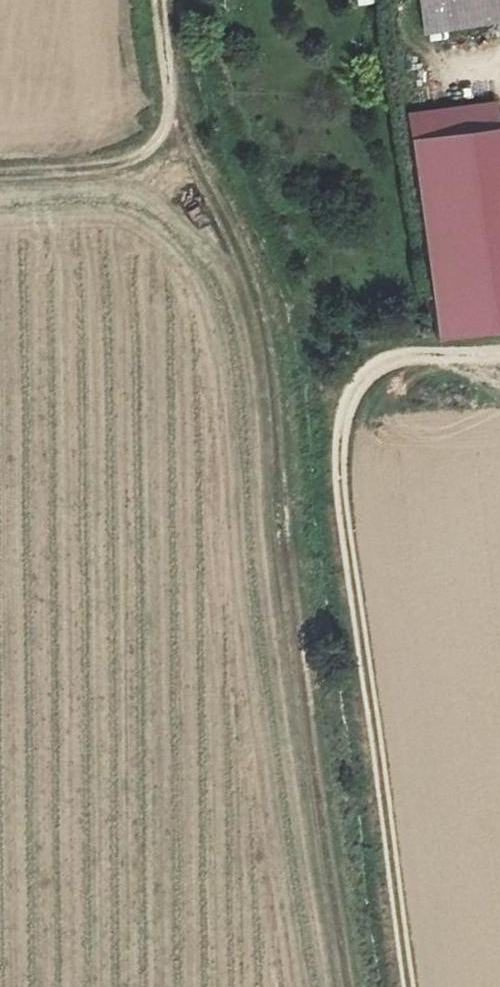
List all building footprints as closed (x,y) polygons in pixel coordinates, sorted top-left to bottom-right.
[(426,36),(499,24),(499,0),(421,0),(426,36)] [(441,340),(499,331),(499,121),(498,103),(412,114),(441,340)]
